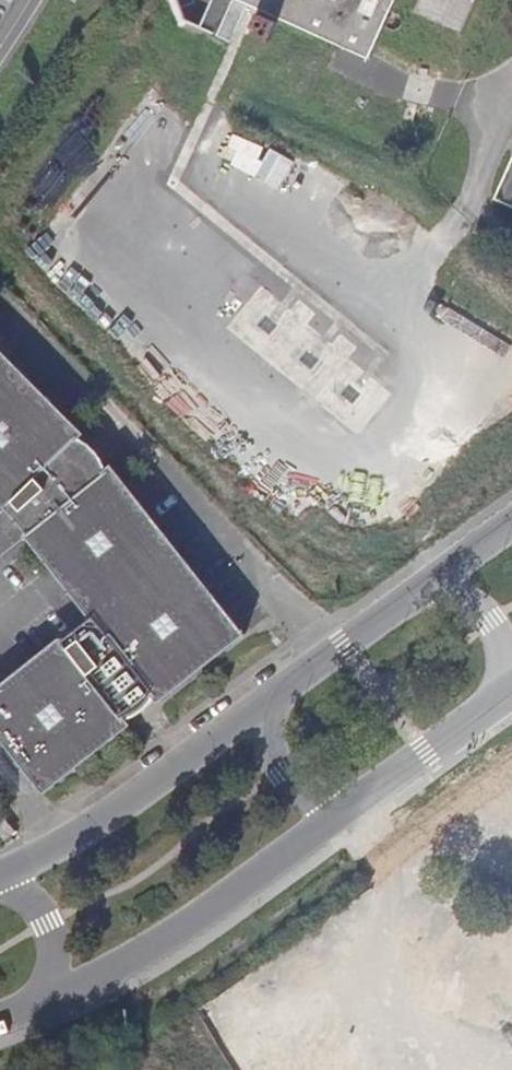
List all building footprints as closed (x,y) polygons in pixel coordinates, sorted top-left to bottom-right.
[(369,58),(396,0),(242,0),(369,58)] [(263,16),(256,31),(270,38),(278,23),(263,16)] [(1,509),(5,505),(23,525),(19,528),(87,618),(0,688),(0,737),(44,794),(70,773),(131,725),(127,720),(134,718),(144,713),(151,705),(155,699),(158,703),(247,633),(190,563),(127,482),(97,444),(52,399),(11,358),(0,347),(0,508),(1,509)] [(6,842),(17,833),(0,813),(0,835),(6,842)]
